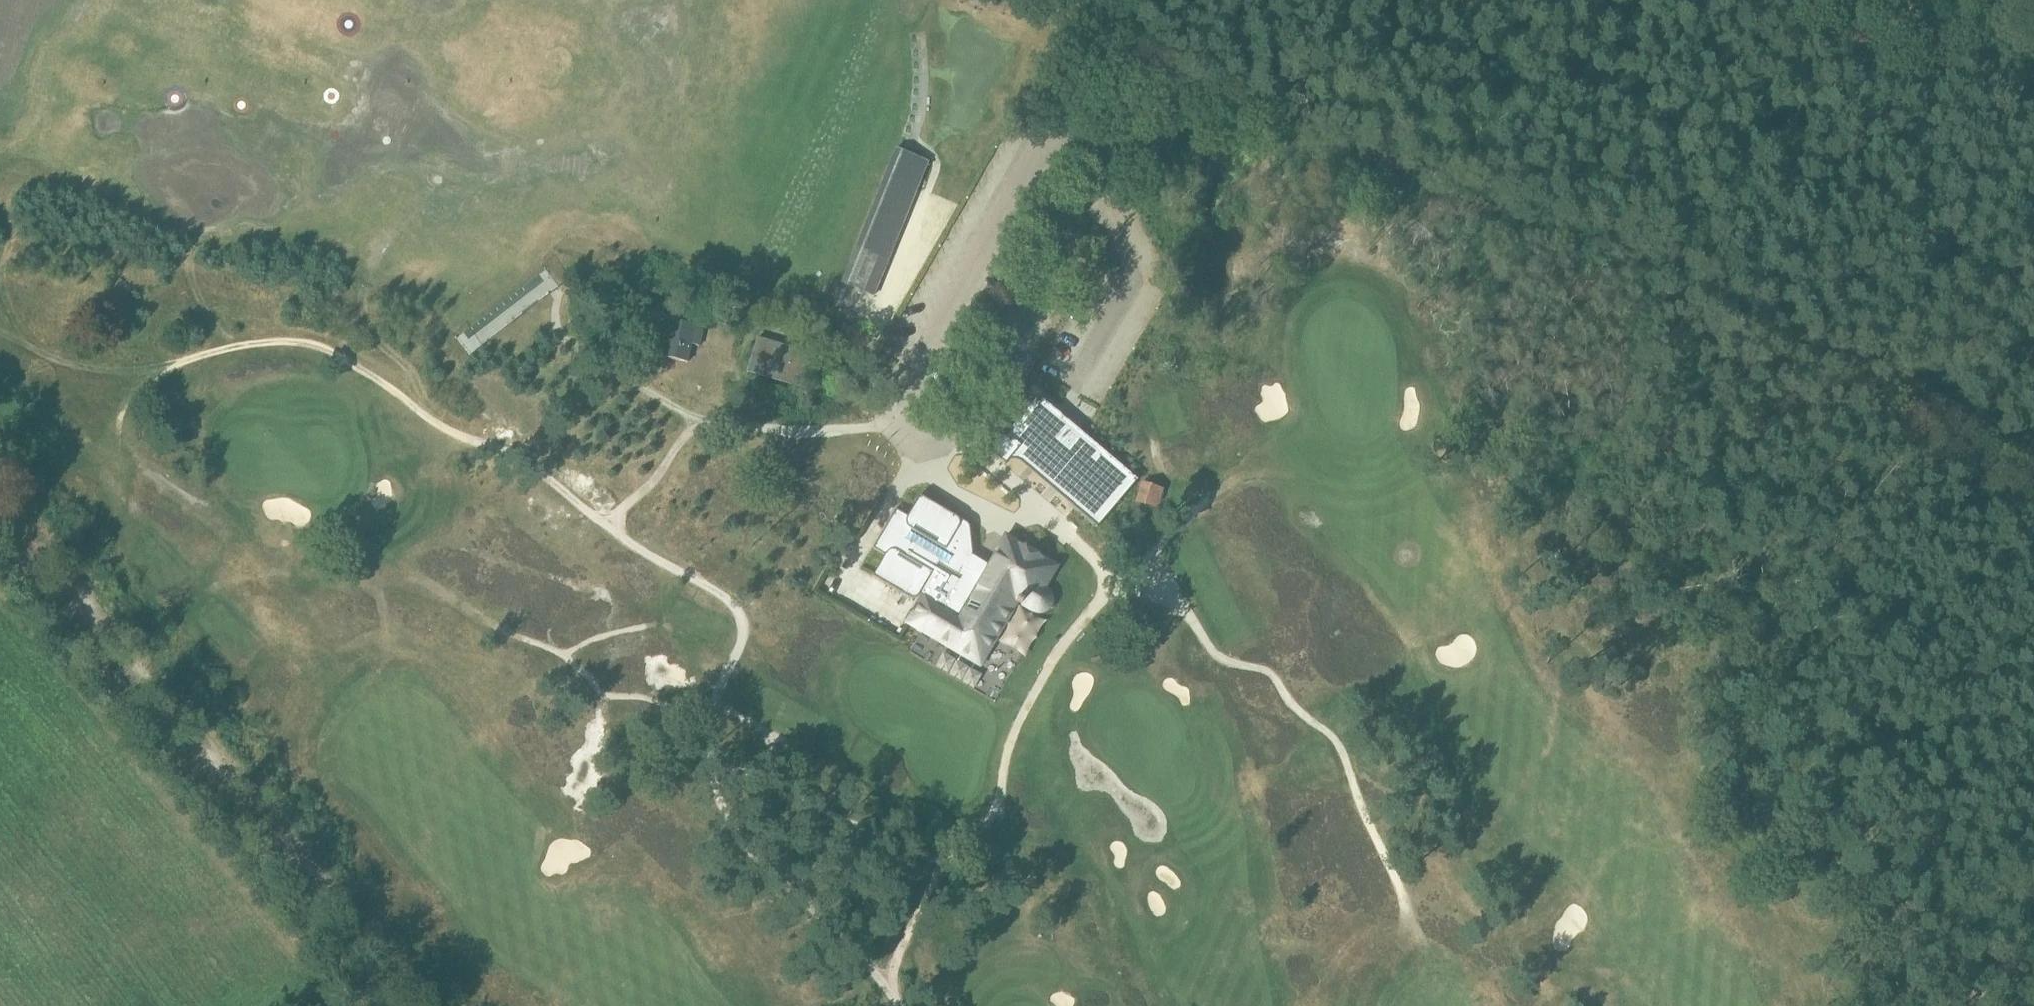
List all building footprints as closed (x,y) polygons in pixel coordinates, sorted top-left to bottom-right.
[(928,164),(891,149),(836,285),(873,299),(928,164)] [(670,309),(668,320),(684,323),(686,312),(670,309)] [(703,327),(684,323),(668,320),(660,357),(672,359),(670,368),(693,373),(699,346),(703,327)] [(756,338),(747,368),(801,383),(810,354),(756,338)] [(1000,431),(989,445),(989,446),(989,447),(989,448),(989,449),(989,450),(990,451),(1005,464),(1008,461),(1015,460),(1019,462),(1097,528),(1137,481),(1037,396),(1004,435),(1000,431)] [(883,556),(871,577),(907,598),(909,599),(911,599),(913,599),(915,598),(917,597),(918,595),(922,597),(922,599),(920,600),(918,601),(916,603),(904,624),(980,668),(1016,604),(1016,603),(1020,605),(1020,606),(1031,612),(1034,614),(1036,614),(1039,614),(1042,614),(1045,612),(1048,610),(1050,608),(1051,606),(1052,603),(1052,600),(1052,597),(1051,594),(1049,591),(1047,589),(1045,587),(1058,565),(1004,533),(986,564),(975,557),(974,557),(973,556),(972,555),(972,554),(971,553),(971,552),(971,551),(968,529),(968,527),(967,526),(966,524),(964,523),(918,496),(906,517),(894,511),(872,549),(883,556)]
